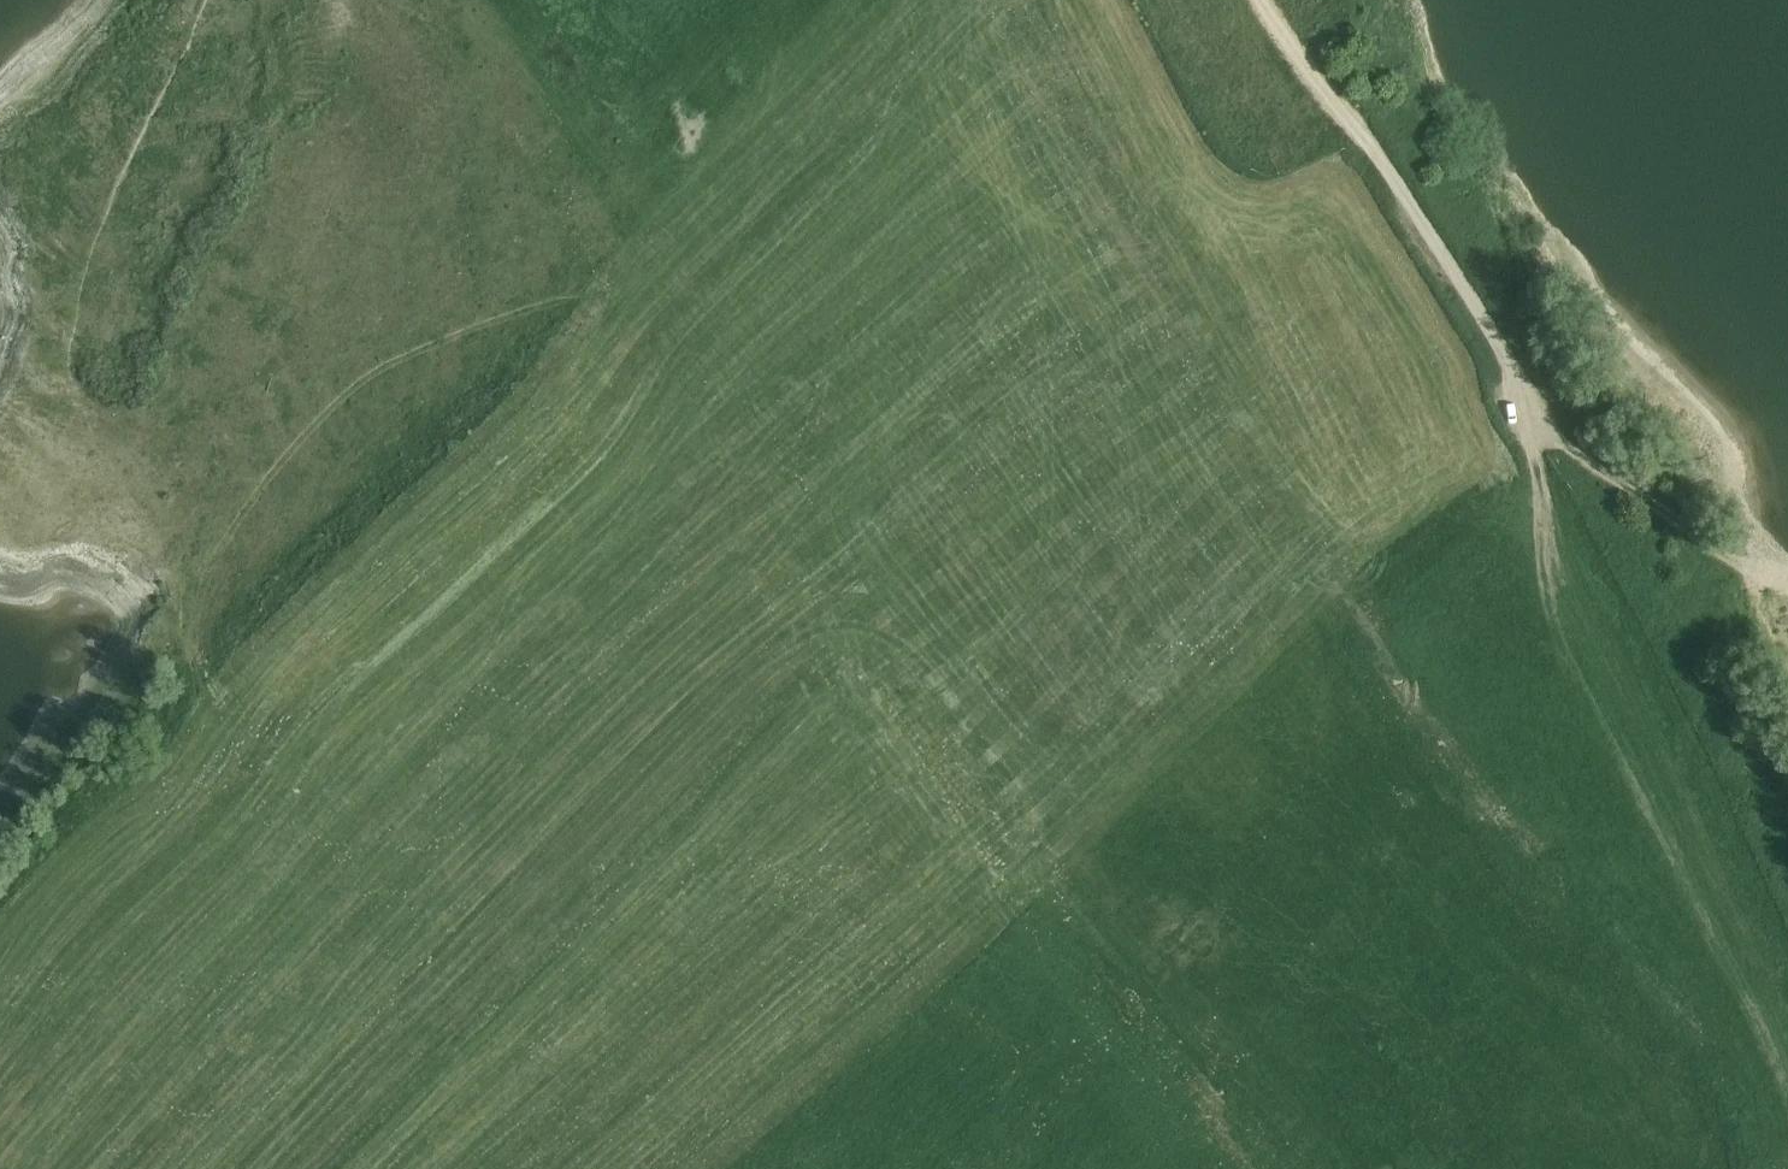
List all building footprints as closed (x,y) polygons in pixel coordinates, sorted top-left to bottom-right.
[(1220,11),(1225,8),(1236,0),(1212,0),(1220,11)]
